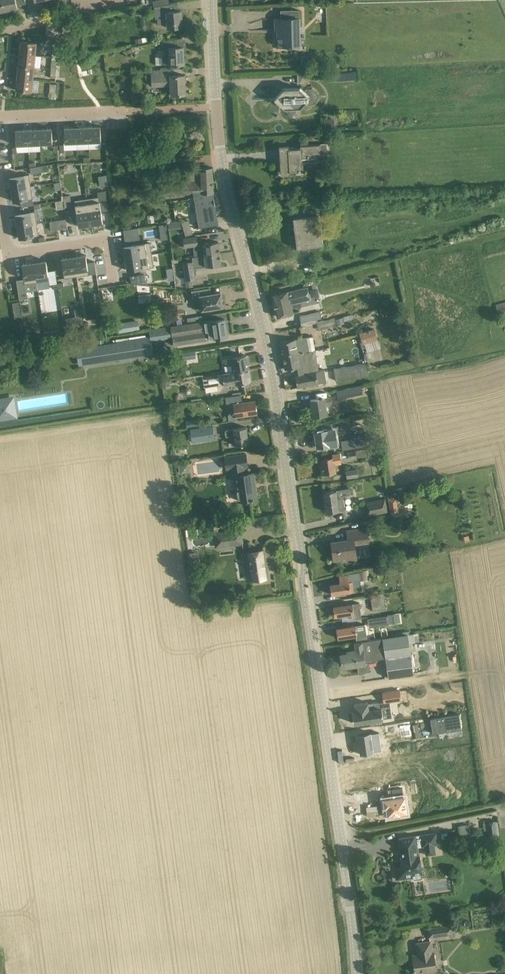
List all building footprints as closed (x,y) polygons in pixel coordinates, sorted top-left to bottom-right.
[(4,11),(18,8),(16,0),(2,0),(4,11)] [(155,7),(156,18),(157,18),(158,24),(168,24),(168,28),(182,27),(181,11),(168,11),(162,7),(164,6),(164,5),(155,7)] [(299,18),(275,18),(276,30),(278,30),(278,37),(278,46),(288,46),(288,47),(291,47),(291,46),(300,46),(300,45),(297,45),(297,27),(299,27),(299,18)] [(162,57),(155,57),(156,65),(163,65),(178,64),(178,65),(180,65),(180,64),(184,64),(183,47),(175,47),(175,40),(184,38),(162,42),(162,50),(165,50),(165,56),(162,56),(162,57)] [(20,53),(36,55),(37,42),(21,41),(20,53)] [(133,51),(128,46),(123,51),(129,56),(133,51)] [(20,53),(19,65),(34,67),(40,68),(42,56),(35,56),(36,55),(20,53)] [(33,79),(34,67),(19,65),(17,78),(33,79)] [(172,95),(176,95),(186,94),(185,75),(171,76),(171,69),(161,70),(151,71),(152,86),(171,85),(172,95)] [(32,91),(33,79),(17,78),(16,90),(32,91)] [(285,108),(301,108),(311,97),(300,88),(284,88),(274,99),(285,108)] [(100,126),(88,127),(89,142),(101,142),(100,126)] [(76,127),(64,128),(65,144),(77,143),(76,127)] [(88,127),(76,127),(77,143),(89,142),(88,127)] [(52,128),(40,129),(40,145),(53,144),(52,128)] [(28,129),(16,130),(16,146),(29,145),(28,129)] [(40,129),(28,129),(29,145),(40,145),(40,129)] [(282,172),(291,171),(298,171),(299,171),(301,171),(300,164),(303,164),(302,160),(321,159),(320,151),(323,151),(322,144),(310,145),(300,145),(300,148),(280,150),(282,172)] [(198,193),(212,193),(213,193),(212,168),(202,168),(186,169),(186,176),(155,178),(156,196),(193,194),(194,198),(199,197),(198,193)] [(29,174),(10,177),(12,189),(31,186),(29,174)] [(31,186),(12,189),(13,202),(21,200),(22,207),(34,205),(33,198),(31,186)] [(98,197),(87,198),(91,225),(103,223),(101,211),(108,210),(105,191),(97,192),(98,197)] [(209,226),(218,224),(214,198),(213,198),(212,193),(198,193),(199,197),(194,198),(199,227),(209,226)] [(70,196),(63,197),(65,208),(72,206),(70,196)] [(87,198),(75,200),(79,227),(91,225),(87,198)] [(63,201),(56,202),(57,210),(64,209),(63,201)] [(35,211),(15,214),(17,226),(37,223),(35,211)] [(297,248),(307,247),(321,245),(317,215),(293,218),(297,248)] [(66,219),(57,221),(58,229),(67,228),(66,219)] [(37,223),(17,226),(19,238),(39,235),(37,223)] [(140,240),(138,227),(123,230),(125,242),(140,240)] [(191,227),(184,229),(186,236),(193,234),(191,227)] [(197,236),(183,238),(184,248),(194,246),(195,256),(198,256),(220,253),(218,242),(198,245),(197,236)] [(150,242),(124,246),(126,258),(152,254),(150,242)] [(198,256),(182,258),(185,280),(186,280),(187,287),(193,286),(192,279),(196,279),(194,268),(221,264),(220,253),(198,256)] [(152,254),(126,258),(127,270),(154,266),(152,254)] [(86,255),(74,257),(77,276),(89,275),(96,274),(95,261),(87,262),(86,255)] [(74,257),(62,258),(65,278),(77,276),(74,257)] [(46,261),(34,262),(37,282),(49,280),(48,271),(46,261)] [(34,262),(22,264),(24,279),(25,284),(37,282),(34,262)] [(55,270),(48,271),(49,280),(50,285),(52,285),(58,284),(55,270)] [(132,283),(146,284),(144,274),(130,276),(132,283)] [(24,279),(17,280),(19,300),(27,298),(25,284),(24,279)] [(278,317),(287,314),(293,313),(291,304),(311,299),(308,287),(288,292),(288,291),(272,295),(278,317)] [(209,294),(208,288),(192,291),(193,297),(195,310),(202,309),(202,310),(208,309),(209,311),(217,310),(217,307),(223,306),(221,293),(209,294)] [(496,304),(498,313),(504,311),(504,302),(496,304)] [(302,325),(318,322),(317,319),(322,318),(320,312),(300,316),(302,325)] [(318,322),(317,322),(319,330),(336,326),(336,323),(337,323),(337,325),(344,323),(344,321),(353,318),(352,315),(335,319),(335,318),(318,322)] [(76,317),(66,318),(67,326),(77,325),(76,317)] [(177,325),(171,326),(174,346),(206,341),(206,340),(210,339),(215,338),(215,337),(227,335),(225,319),(212,321),(212,320),(205,321),(205,320),(204,321),(203,321),(197,322),(182,324),(177,325)] [(361,335),(358,336),(362,349),(366,347),(368,353),(382,348),(375,328),(360,332),(361,335)] [(290,340),(281,342),(283,354),(297,351),(297,353),(303,352),(303,353),(308,352),(315,350),(313,336),(305,337),(290,340)] [(116,343),(84,347),(87,363),(130,358),(129,352),(152,349),(151,342),(151,338),(150,338),(145,338),(129,341),(127,341),(127,340),(116,341),(116,343)] [(297,351),(283,354),(285,369),(295,368),(296,375),(295,375),(298,388),(308,386),(318,384),(318,383),(327,382),(325,370),(319,371),(315,350),(308,352),(303,353),(303,352),(297,353),(297,351)] [(183,353),(184,360),(194,358),(196,358),(195,351),(183,353)] [(246,355),(222,359),(223,366),(232,364),(234,371),(249,369),(246,355)] [(207,361),(208,372),(218,372),(218,360),(207,361)] [(368,375),(367,370),(366,363),(334,369),(336,381),(368,375)] [(222,374),(203,377),(204,387),(224,383),(225,386),(251,382),(249,369),(222,373),(222,374)] [(355,387),(337,391),(338,399),(356,395),(355,387)] [(243,402),(242,400),(241,395),(225,397),(226,402),(230,405),(231,413),(228,416),(229,421),(237,420),(237,417),(257,414),(255,400),(243,402)] [(333,405),(333,404),(332,397),(325,398),(311,400),(313,416),(327,414),(326,407),(333,405)] [(0,399),(0,420),(14,417),(14,412),(4,413),(2,405),(8,404),(7,398),(0,399)] [(191,429),(193,442),(215,439),(213,426),(191,429)] [(236,445),(239,445),(249,443),(246,427),(225,430),(226,437),(234,435),(236,445)] [(337,444),(336,435),(335,429),(328,430),(325,430),(315,432),(318,447),(337,444)] [(354,439),(342,441),(343,449),(355,447),(354,439)] [(340,457),(348,456),(349,459),(367,457),(366,450),(348,452),(340,453),(333,454),(333,458),(321,459),(322,465),(320,465),(321,474),(331,473),(336,472),(335,464),(341,463),(340,457)] [(239,501),(247,500),(257,498),(253,473),(245,474),(244,467),(248,466),(246,454),(225,457),(227,469),(231,469),(232,479),(236,478),(239,501)] [(348,478),(359,477),(358,469),(346,471),(348,478)] [(346,510),(344,495),(350,495),(349,489),(336,491),(336,490),(324,492),(327,512),(346,510)] [(368,516),(389,512),(386,497),(365,502),(368,516)] [(399,511),(397,498),(389,499),(391,512),(399,511)] [(334,559),(341,558),(342,560),(354,559),(353,548),(355,548),(355,543),(369,541),(367,528),(347,531),(348,540),(331,542),(334,559)] [(216,548),(244,545),(242,530),(214,533),(216,548)] [(251,580),(258,579),(268,577),(264,550),(243,553),(244,564),(249,564),(251,580)] [(340,583),(330,585),(332,595),(360,590),(359,581),(360,581),(363,580),(363,579),(362,572),(348,574),(348,575),(339,576),(340,583)] [(386,608),(384,593),(370,595),(373,610),(386,608)] [(346,620),(356,619),(362,618),(359,603),(333,606),(335,616),(345,615),(346,620)] [(388,616),(368,619),(369,627),(389,624),(388,616)] [(360,625),(337,628),(338,638),(356,636),(357,640),(367,638),(365,625),(360,626),(360,625)] [(390,677),(413,674),(408,635),(373,640),(376,658),(386,657),(389,678),(390,678),(390,677)] [(373,640),(355,642),(356,650),(347,651),(347,653),(340,654),(342,667),(358,665),(359,673),(369,671),(368,663),(376,662),(376,658),(373,640)] [(384,702),(384,703),(390,702),(402,700),(400,690),(382,693),(384,702)] [(407,700),(421,699),(421,690),(406,691),(407,700)] [(355,712),(352,712),(354,723),(370,721),(371,724),(382,723),(381,719),(383,719),(382,708),(380,708),(379,702),(368,703),(368,702),(354,704),(355,712)] [(414,706),(409,706),(411,736),(423,735),(421,708),(414,708),(414,706)] [(462,729),(459,714),(430,719),(433,733),(462,729)] [(371,732),(357,734),(360,754),(374,752),(374,751),(382,750),(379,732),(371,733),(371,732)] [(389,798),(384,799),(385,807),(387,807),(388,815),(392,814),(392,815),(400,814),(400,813),(407,812),(405,796),(404,796),(402,787),(392,788),(392,789),(393,794),(390,794),(390,798),(389,798)] [(495,821),(486,822),(488,830),(489,838),(490,838),(490,842),(497,841),(496,837),(498,837),(498,836),(495,822),(495,821)] [(436,832),(420,835),(422,846),(422,847),(425,847),(426,855),(436,854),(435,845),(437,845),(436,832)] [(420,835),(398,838),(400,851),(403,850),(404,862),(401,862),(401,867),(395,867),(397,879),(413,877),(413,880),(423,879),(420,855),(419,855),(418,847),(422,846),(420,835)] [(453,924),(427,928),(429,937),(454,934),(453,924)] [(428,971),(436,970),(434,952),(432,953),(430,941),(426,942),(417,943),(418,951),(419,951),(420,956),(414,957),(413,955),(413,960),(412,960),(414,970),(415,970),(415,973),(416,973),(416,971),(428,970),(428,971)]
